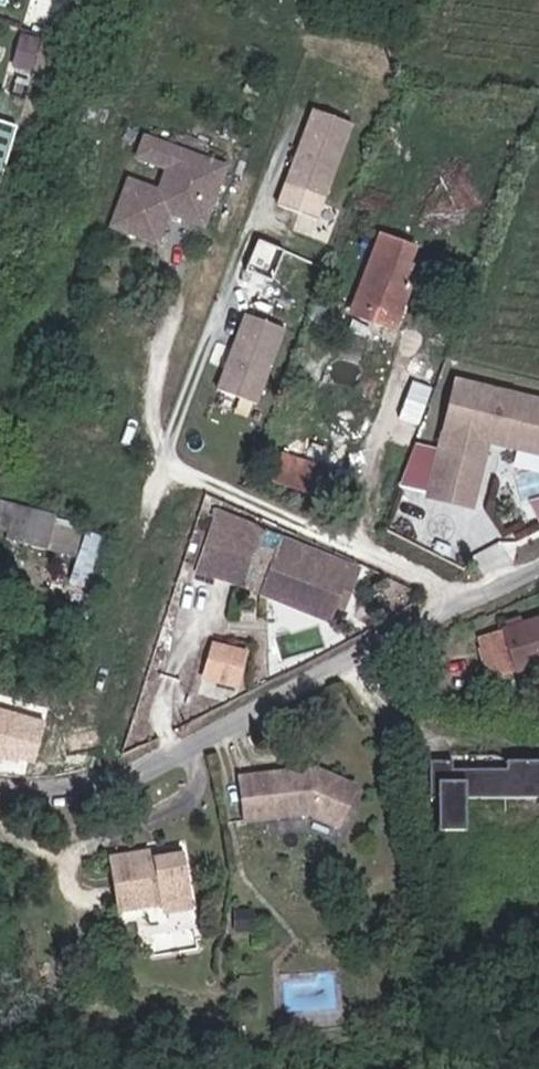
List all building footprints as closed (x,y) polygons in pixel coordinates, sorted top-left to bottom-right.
[(15,61),(26,64),(34,35),(23,31),(15,61)] [(308,106),(281,203),(326,215),(353,118),(308,106)] [(1,185),(15,120),(0,117),(0,185),(1,185)] [(155,239),(165,213),(167,208),(175,211),(201,221),(224,161),(143,132),(135,152),(165,163),(156,186),(126,174),(109,221),(155,239)] [(380,310),(375,322),(391,329),(415,267),(407,264),(413,248),(375,233),(350,299),(380,310)] [(346,310),(375,322),(380,310),(350,299),(346,310)] [(261,403),(289,325),(244,309),(217,387),(261,403)] [(451,387),(423,502),(466,512),(480,457),(468,454),(471,443),(478,445),(479,441),(498,445),(499,442),(538,451),(538,409),(451,387)] [(499,442),(498,445),(479,441),(478,445),(471,443),(468,454),(480,457),(482,446),(538,460),(538,451),(499,442)] [(0,502),(0,543),(29,556),(43,522),(0,502)] [(84,529),(73,580),(92,583),(102,533),(84,529)] [(169,544),(149,614),(271,652),(280,617),(302,622),(309,594),(204,564),(192,550),(169,544)] [(524,625),(526,634),(538,631),(538,621),(524,625)] [(526,634),(524,625),(479,635),(483,650),(473,653),(480,679),(538,663),(538,631),(526,634)] [(166,675),(177,633),(160,628),(147,668),(166,675)] [(203,677),(243,685),(251,646),(211,638),(203,677)] [(164,684),(166,675),(147,668),(138,701),(175,714),(182,690),(164,684)] [(33,770),(47,716),(0,704),(0,761),(33,770)] [(430,759),(429,829),(466,829),(466,797),(538,798),(538,761),(430,759)] [(307,769),(234,785),(242,830),(302,816),(333,826),(346,784),(307,769)] [(173,852),(140,857),(142,871),(175,867),(173,852)] [(142,871),(140,857),(103,862),(109,915),(157,908),(158,919),(183,915),(175,867),(142,871)]
